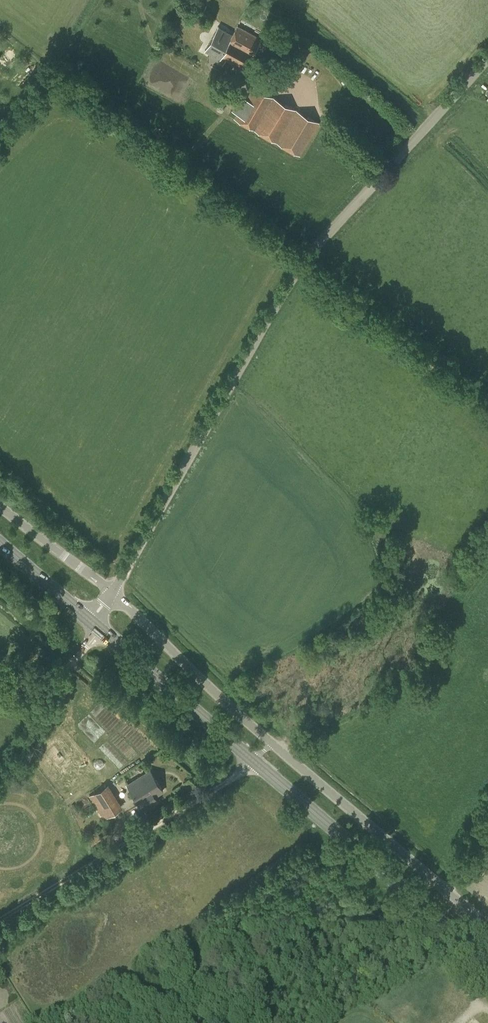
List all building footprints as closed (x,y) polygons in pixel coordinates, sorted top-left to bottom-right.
[(207,6),(197,0),(194,6),(203,11),(207,6)] [(237,25),(232,34),(218,26),(205,50),(220,58),(218,63),(222,65),(225,60),(243,70),(261,37),(237,25)] [(7,66),(16,55),(6,48),(0,57),(0,61),(7,66)] [(28,83),(35,88),(47,73),(40,67),(28,83)] [(240,95),(231,110),(235,112),(237,113),(234,119),(253,130),(255,131),(278,143),(300,157),(320,124),(297,110),(274,98),(253,87),(246,98),(240,95)] [(151,769),(127,784),(143,810),(158,801),(155,795),(164,790),(151,769)] [(108,783),(89,795),(89,796),(88,796),(90,800),(91,799),(101,815),(100,815),(103,819),(103,818),(104,819),(123,806),(108,783)]
